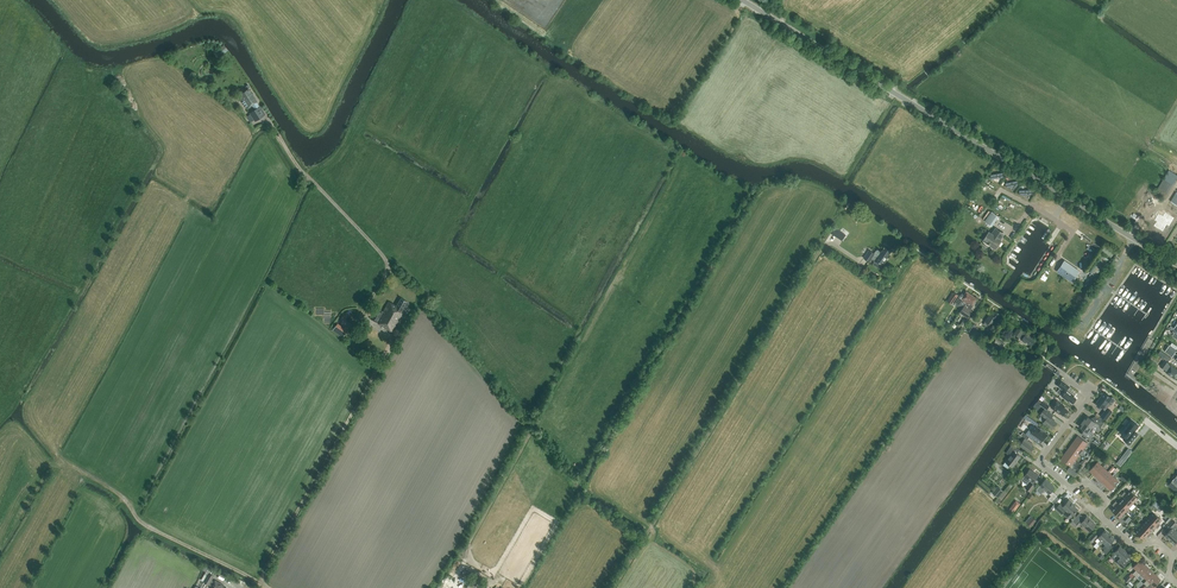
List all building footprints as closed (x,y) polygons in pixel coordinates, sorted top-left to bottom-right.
[(218,57),(227,50),(223,45),(219,48),(218,47),(213,51),(218,57)] [(247,109),(257,102),(252,93),(251,93),(248,88),(250,87),(248,84),(245,86),(247,89),(241,94),(238,95),(247,109)] [(260,106),(249,113),(254,121),(265,114),(260,106)] [(1176,180),(1176,175),(1169,170),(1155,192),(1164,197),(1166,198),(1176,180)] [(989,217),(987,220),(995,225),(1001,216),(991,209),(987,216),(989,217)] [(1158,222),(1155,227),(1164,232),(1168,225),(1171,227),(1176,219),(1167,213),(1164,217),(1162,215),(1162,216),(1160,215),(1156,221),(1158,222)] [(834,226),(830,232),(842,240),(846,235),(834,226)] [(999,240),(1004,234),(998,230),(994,236),(989,232),(984,240),(991,245),(991,246),(991,247),(992,248),(994,248),(995,247),(996,248),(1001,241),(999,240)] [(1111,258),(1115,254),(1107,246),(1103,250),(1111,258)] [(881,252),(878,250),(877,250),(876,251),(874,254),(868,250),(863,258),(868,261),(870,258),(883,266),(887,260),(886,259),(888,256),(887,256),(890,252),(884,248),(881,252)] [(1089,271),(1096,277),(1108,259),(1101,254),(1089,271)] [(1064,261),(1057,271),(1072,281),(1079,271),(1064,261)] [(953,292),(947,301),(952,304),(958,295),(953,292)] [(963,307),(964,307),(972,295),(967,292),(963,297),(960,295),(954,304),(962,309),(963,307)] [(977,298),(972,295),(964,307),(961,312),(964,314),(963,314),(968,318),(972,311),(970,311),(974,306),(972,305),(977,298)] [(400,313),(405,306),(406,306),(408,306),(409,304),(409,303),(402,299),(397,306),(390,302),(384,312),(377,308),(370,319),(392,331),(402,314),(400,313)] [(996,312),(993,316),(990,313),(984,321),(985,321),(983,324),(987,327),(989,324),(993,327),(1000,317),(999,317),(1000,315),(996,312)] [(972,332),(977,325),(972,322),(969,326),(968,325),(966,328),(972,332)] [(346,332),(336,324),(332,329),(342,337),(346,332)] [(1034,338),(1026,333),(1025,334),(1022,332),(1023,331),(1018,328),(1014,334),(1019,337),(1021,335),(1024,337),(1021,340),(1025,343),(1026,342),(1032,346),(1035,341),(1033,340),(1034,338)] [(995,337),(991,343),(1001,350),(1006,344),(995,337)] [(1174,352),(1176,349),(1169,344),(1165,351),(1172,356),(1176,359),(1175,360),(1176,361),(1176,354),(1174,352)] [(1158,365),(1151,359),(1148,363),(1156,368),(1158,365)] [(1171,366),(1168,364),(1169,363),(1165,360),(1160,366),(1167,371),(1166,372),(1174,378),(1176,374),(1176,370),(1171,366)] [(1061,379),(1057,385),(1061,388),(1064,390),(1061,394),(1060,395),(1068,401),(1069,400),(1072,403),(1076,398),(1073,396),(1074,395),(1067,390),(1070,386),(1062,380),(1061,379)] [(1104,392),(1096,403),(1103,408),(1106,410),(1101,416),(1106,420),(1112,412),(1107,408),(1110,404),(1111,404),(1114,400),(1114,398),(1113,397),(1111,398),(1104,392)] [(1064,415),(1068,410),(1064,407),(1065,406),(1056,400),(1051,407),(1059,413),(1060,412),(1064,415)] [(1043,401),(1040,405),(1046,409),(1049,405),(1043,401)] [(1052,428),(1056,422),(1050,418),(1053,415),(1044,408),(1040,414),(1046,419),(1043,422),(1052,428)] [(1087,416),(1083,421),(1092,428),(1097,431),(1098,429),(1097,428),(1099,425),(1101,426),(1104,422),(1096,417),(1093,421),(1091,419),(1087,416)] [(1130,419),(1120,432),(1125,436),(1123,439),(1129,444),(1137,434),(1137,433),(1134,431),(1135,430),(1139,425),(1130,419)] [(1083,421),(1079,426),(1083,429),(1080,433),(1084,436),(1090,440),(1094,434),(1090,431),(1092,428),(1083,421)] [(1025,434),(1033,440),(1036,436),(1042,441),(1048,434),(1044,431),(1045,430),(1041,427),(1040,428),(1037,426),(1036,425),(1036,426),(1032,432),(1029,429),(1025,434)] [(1078,435),(1074,441),(1083,448),(1087,443),(1078,435)] [(1152,453),(1160,443),(1154,437),(1146,448),(1152,453)] [(1025,438),(1020,445),(1030,452),(1033,447),(1031,445),(1032,443),(1027,440),(1025,438)] [(1083,448),(1074,441),(1069,447),(1079,454),(1083,448)] [(1005,462),(1003,464),(1008,468),(1010,465),(1013,467),(1020,456),(1016,453),(1019,449),(1012,444),(1006,453),(1010,456),(1005,461),(1005,462)] [(1079,454),(1069,447),(1065,453),(1075,460),(1079,454)] [(1128,449),(1118,462),(1117,463),(1120,466),(1132,452),(1128,449)] [(1075,460),(1065,453),(1061,459),(1070,466),(1075,460)] [(1095,475),(1103,467),(1097,462),(1089,470),(1095,475)] [(1067,471),(1074,476),(1077,473),(1069,467),(1067,471)] [(1100,480),(1108,472),(1103,467),(1095,475),(1100,480)] [(1036,478),(1038,475),(1029,469),(1024,475),(1022,479),(1028,484),(1025,487),(1031,492),(1038,481),(1036,478)] [(1105,485),(1113,476),(1108,472),(1100,480),(1105,485)] [(1168,485),(1169,486),(1171,487),(1176,493),(1176,475),(1168,485)] [(1110,490),(1118,481),(1113,476),(1105,485),(1110,490)] [(1055,487),(1046,479),(1036,489),(1041,494),(1044,490),(1049,494),(1049,493),(1051,495),(1048,498),(1052,502),(1057,495),(1054,492),(1051,490),(1055,487)] [(998,497),(1003,491),(998,486),(992,492),(998,497)] [(1124,492),(1123,493),(1133,503),(1137,498),(1129,491),(1126,494),(1124,492)] [(1133,503),(1123,493),(1121,495),(1123,497),(1120,500),(1128,507),(1133,503)] [(1065,509),(1068,512),(1067,512),(1067,513),(1066,514),(1066,515),(1068,517),(1069,517),(1070,517),(1071,516),(1072,515),(1075,511),(1075,512),(1078,509),(1071,503),(1072,503),(1069,500),(1064,505),(1060,502),(1055,508),(1061,514),(1065,509)] [(1128,507),(1120,500),(1118,503),(1115,501),(1114,503),(1124,512),(1128,507)] [(1015,501),(1009,509),(1014,513),(1020,505),(1015,501)] [(1124,512),(1114,503),(1112,504),(1114,507),(1111,510),(1119,517),(1124,512)] [(1095,524),(1086,516),(1084,518),(1082,516),(1083,516),(1079,513),(1072,520),(1076,524),(1079,521),(1081,522),(1090,531),(1095,524)] [(1161,520),(1153,513),(1148,517),(1158,527),(1160,525),(1158,523),(1161,520)] [(1167,523),(1173,517),(1170,514),(1169,515),(1166,513),(1164,516),(1166,518),(1164,520),(1167,523)] [(1031,527),(1036,520),(1033,517),(1027,524),(1031,527)] [(1158,527),(1148,517),(1144,522),(1152,529),(1155,526),(1157,528),(1158,527)] [(1170,540),(1176,532),(1174,529),(1176,527),(1175,525),(1176,523),(1173,520),(1169,525),(1172,528),(1165,536),(1170,540)] [(1152,529),(1144,522),(1140,527),(1150,536),(1151,534),(1149,532),(1152,529)] [(1150,536),(1140,527),(1135,531),(1143,539),(1146,536),(1148,538),(1150,536)] [(1102,542),(1110,534),(1104,529),(1097,537),(1100,540),(1097,543),(1094,546),(1096,548),(1102,542)] [(1092,542),(1098,536),(1095,533),(1089,539),(1092,542)] [(1114,538),(1110,534),(1102,542),(1105,545),(1102,548),(1104,549),(1103,551),(1106,553),(1111,547),(1108,545),(1114,538)] [(1127,562),(1123,559),(1128,554),(1120,546),(1114,552),(1114,553),(1111,556),(1116,561),(1116,562),(1122,568),(1127,562)] [(1135,575),(1145,565),(1139,560),(1133,567),(1136,570),(1133,573),(1135,575)] [(1143,577),(1150,570),(1145,565),(1135,575),(1140,580),(1143,577)] [(1145,585),(1155,574),(1150,570),(1143,577),(1146,580),(1143,583),(1145,585)] [(223,586),(224,584),(215,579),(214,582),(212,580),(214,575),(209,572),(204,582),(211,586),(210,587),(211,587),(227,587),(223,586)] [(1128,582),(1134,575),(1133,574),(1131,577),(1129,575),(1125,580),(1128,582)] [(1154,587),(1160,579),(1155,574),(1145,585),(1148,587),(1151,584),(1154,587)] [(472,579),(468,586),(472,587),(483,587),(484,586),(472,579)]
